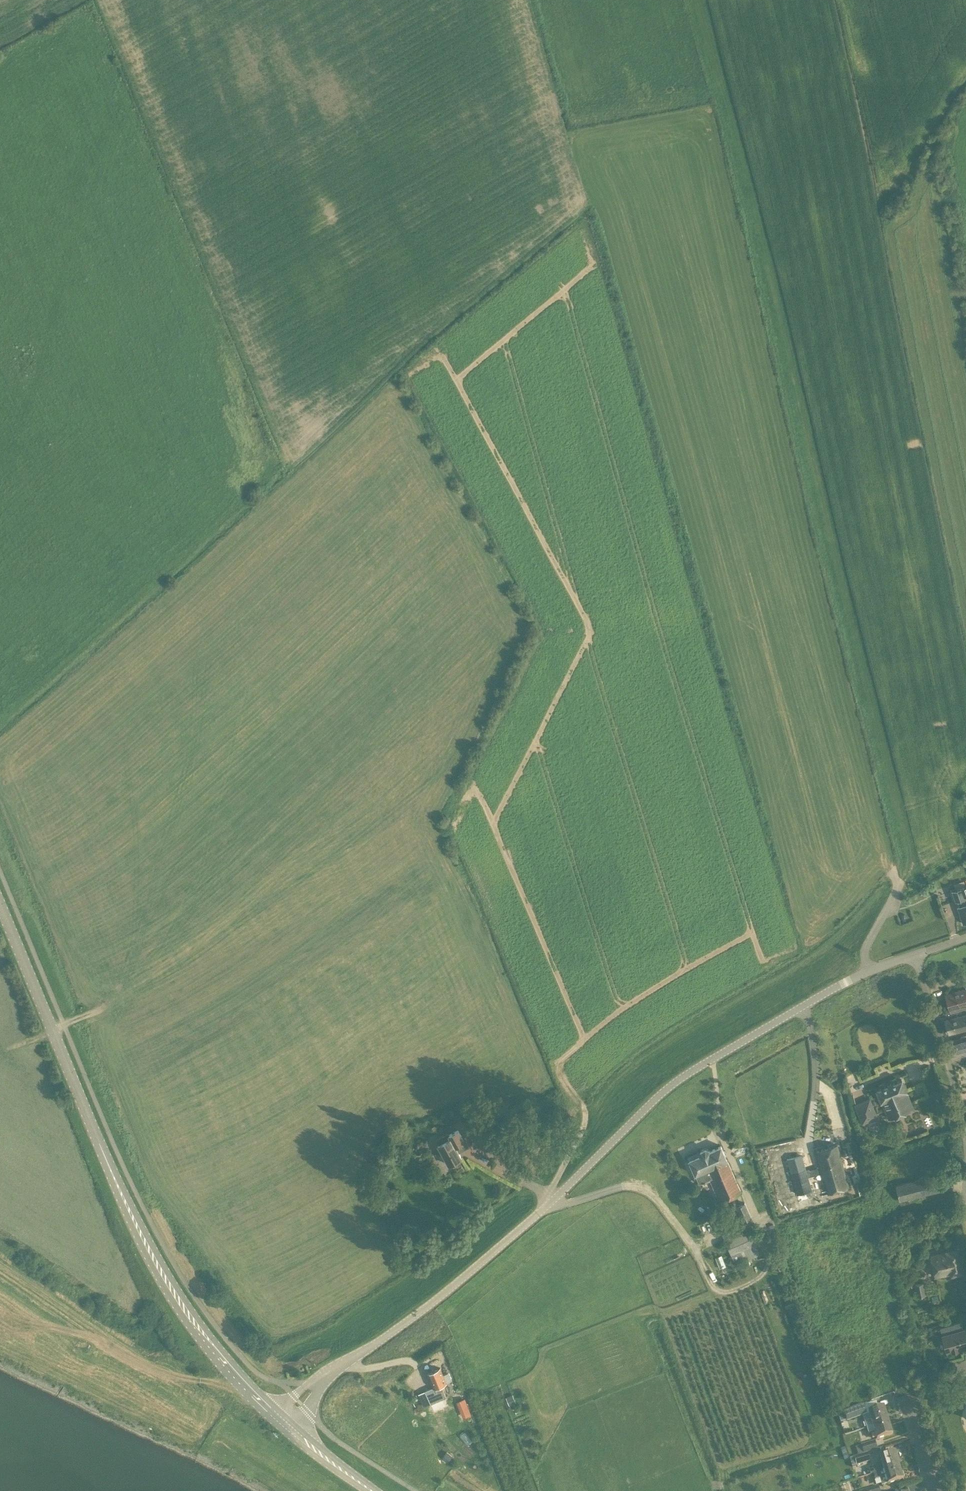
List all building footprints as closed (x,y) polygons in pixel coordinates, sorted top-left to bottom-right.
[(952,890),(955,899),(958,907),(963,924),(965,923),(965,886),(952,890)] [(965,988),(945,994),(950,1012),(965,1007),(965,989),(965,988)] [(944,1020),(948,1033),(965,1028),(965,1014),(944,1020)] [(961,1035),(961,1036),(962,1038),(951,1041),(955,1053),(965,1050),(965,1034),(961,1035)] [(907,1090),(902,1078),(876,1089),(881,1101),(881,1100),(889,1118),(913,1108),(906,1090),(907,1090)] [(877,1117),(869,1097),(853,1104),(861,1124),(877,1117)] [(448,1133),(436,1139),(438,1144),(437,1145),(448,1165),(461,1158),(457,1151),(467,1146),(465,1141),(464,1141),(457,1130),(449,1134),(448,1133)] [(486,1133),(478,1134),(480,1147),(488,1146),(486,1133)] [(700,1155),(689,1159),(699,1183),(709,1178),(720,1201),(741,1192),(721,1145),(709,1150),(709,1149),(705,1148),(701,1150),(699,1153),(700,1155)] [(827,1192),(849,1185),(837,1145),(815,1151),(827,1192)] [(812,1190),(802,1154),(786,1159),(797,1195),(812,1190)] [(888,1167),(876,1171),(881,1189),(894,1185),(888,1167)] [(934,1167),(917,1172),(920,1182),(923,1181),(926,1191),(939,1188),(934,1167)] [(916,1172),(899,1176),(905,1197),(918,1193),(916,1183),(919,1182),(916,1172)] [(745,1202),(736,1206),(742,1221),(751,1217),(745,1202)] [(752,1228),(725,1240),(731,1255),(736,1264),(760,1254),(757,1247),(760,1246),(752,1228)] [(946,1250),(946,1251),(931,1255),(935,1276),(951,1273),(951,1274),(964,1271),(959,1248),(946,1250)] [(916,1297),(926,1295),(924,1283),(914,1284),(916,1297)] [(960,1322),(939,1327),(946,1351),(951,1350),(951,1351),(958,1349),(958,1348),(965,1346),(965,1335),(964,1329),(962,1330),(960,1322)] [(448,1372),(442,1375),(440,1368),(427,1373),(433,1387),(424,1391),(430,1404),(446,1397),(441,1384),(452,1380),(448,1372)] [(468,1408),(464,1398),(458,1401),(461,1411),(468,1408)] [(862,1404),(849,1409),(853,1419),(866,1415),(863,1406),(862,1406),(862,1404)] [(864,1422),(866,1428),(888,1421),(884,1408),(869,1413),(871,1420),(864,1422)] [(888,1421),(866,1428),(868,1435),(875,1432),(877,1439),(892,1435),(888,1421)] [(861,1445),(861,1446),(855,1448),(858,1456),(877,1450),(878,1450),(875,1441),(861,1445)] [(452,1455),(447,1451),(443,1457),(448,1460),(452,1455)] [(870,1461),(867,1453),(854,1458),(857,1465),(870,1461)] [(875,1467),(877,1473),(899,1466),(895,1453),(880,1457),(882,1465),(875,1467)] [(873,1474),(875,1480),(879,1479),(881,1485),(888,1483),(888,1484),(903,1479),(899,1466),(877,1473),(873,1474)]
